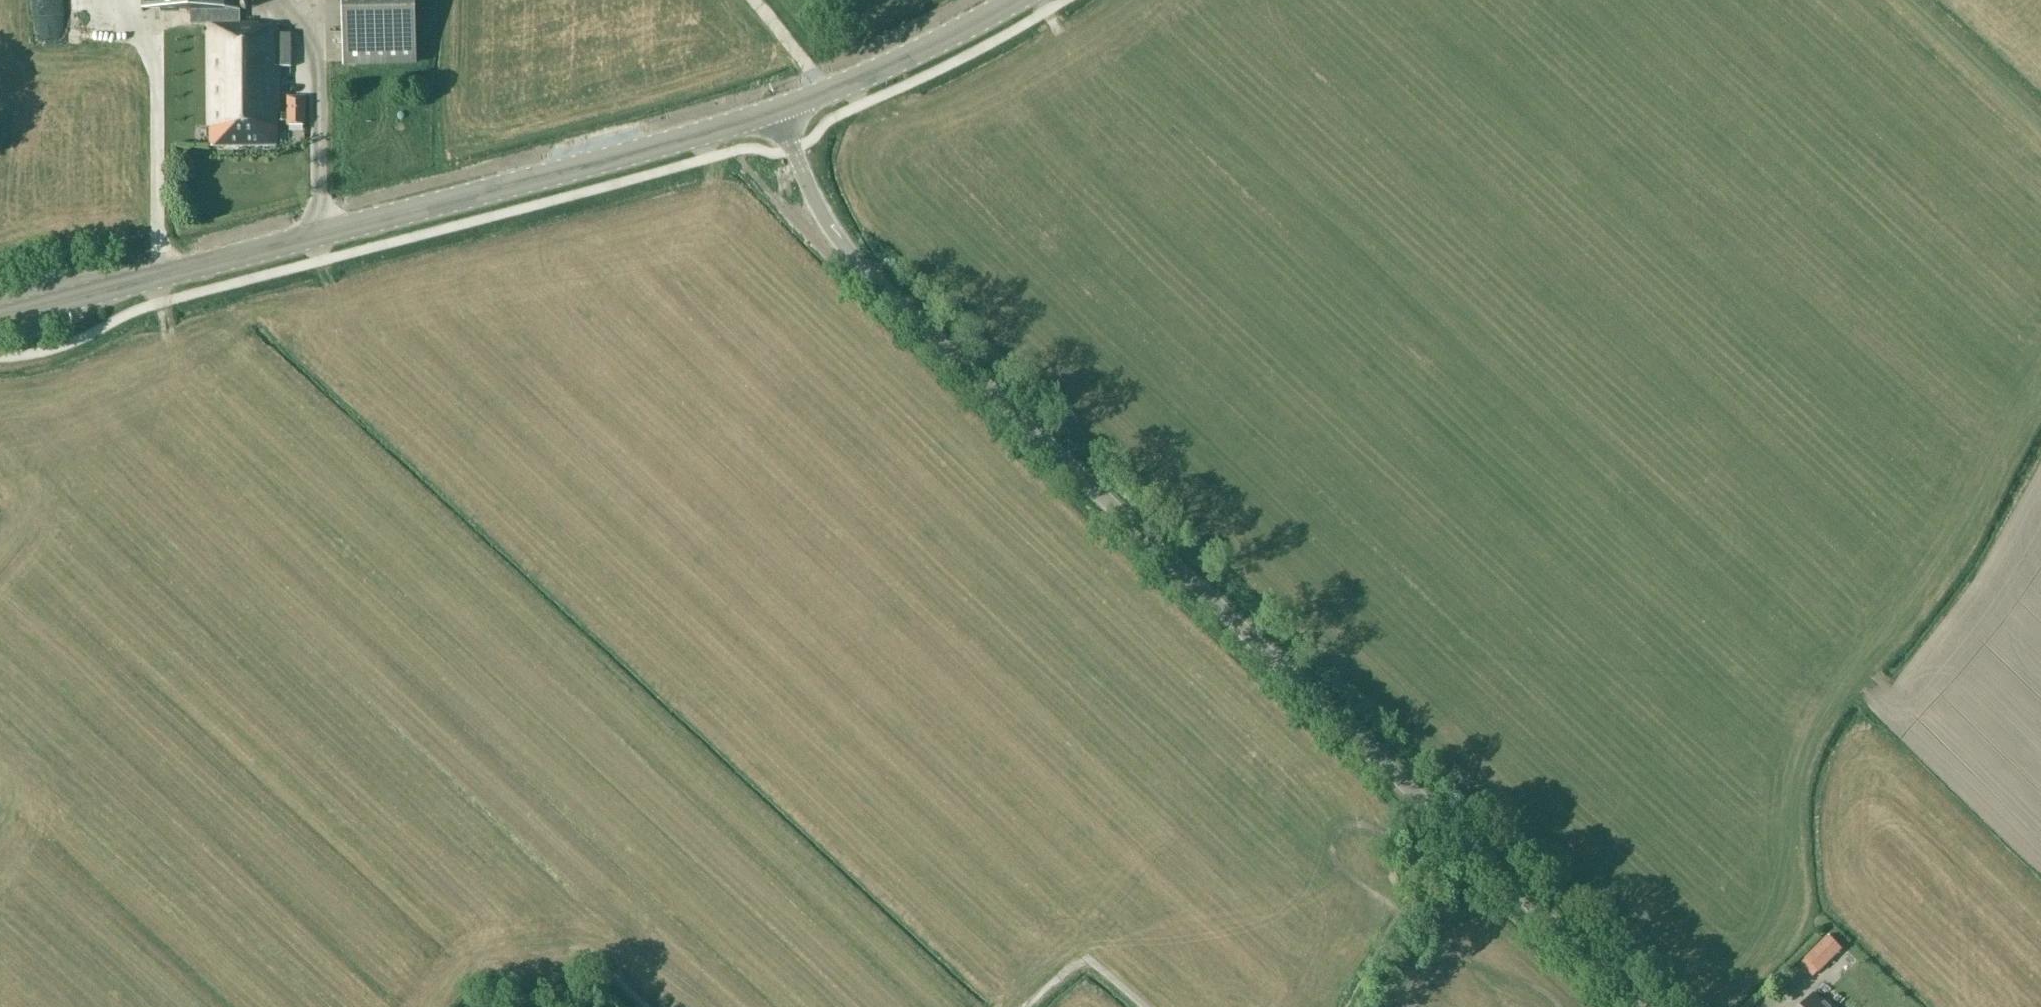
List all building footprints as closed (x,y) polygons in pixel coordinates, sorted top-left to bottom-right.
[(179,10),(191,10),(191,24),(209,23),(210,147),(277,146),(276,121),(287,121),(287,125),(305,125),(305,97),(287,97),(287,114),(279,114),(279,67),(290,67),(291,54),(290,34),(278,34),(278,27),(259,27),(259,23),(240,23),(239,0),(179,0),(179,10)] [(415,0),(342,0),(343,64),(416,63),(415,0)] [(26,29),(27,47),(73,46),(72,28),(26,29)] [(1800,963),(1813,976),(1840,950),(1827,937),(1800,963)] [(1814,993),(1800,1006),(1829,1006),(1814,993)]
